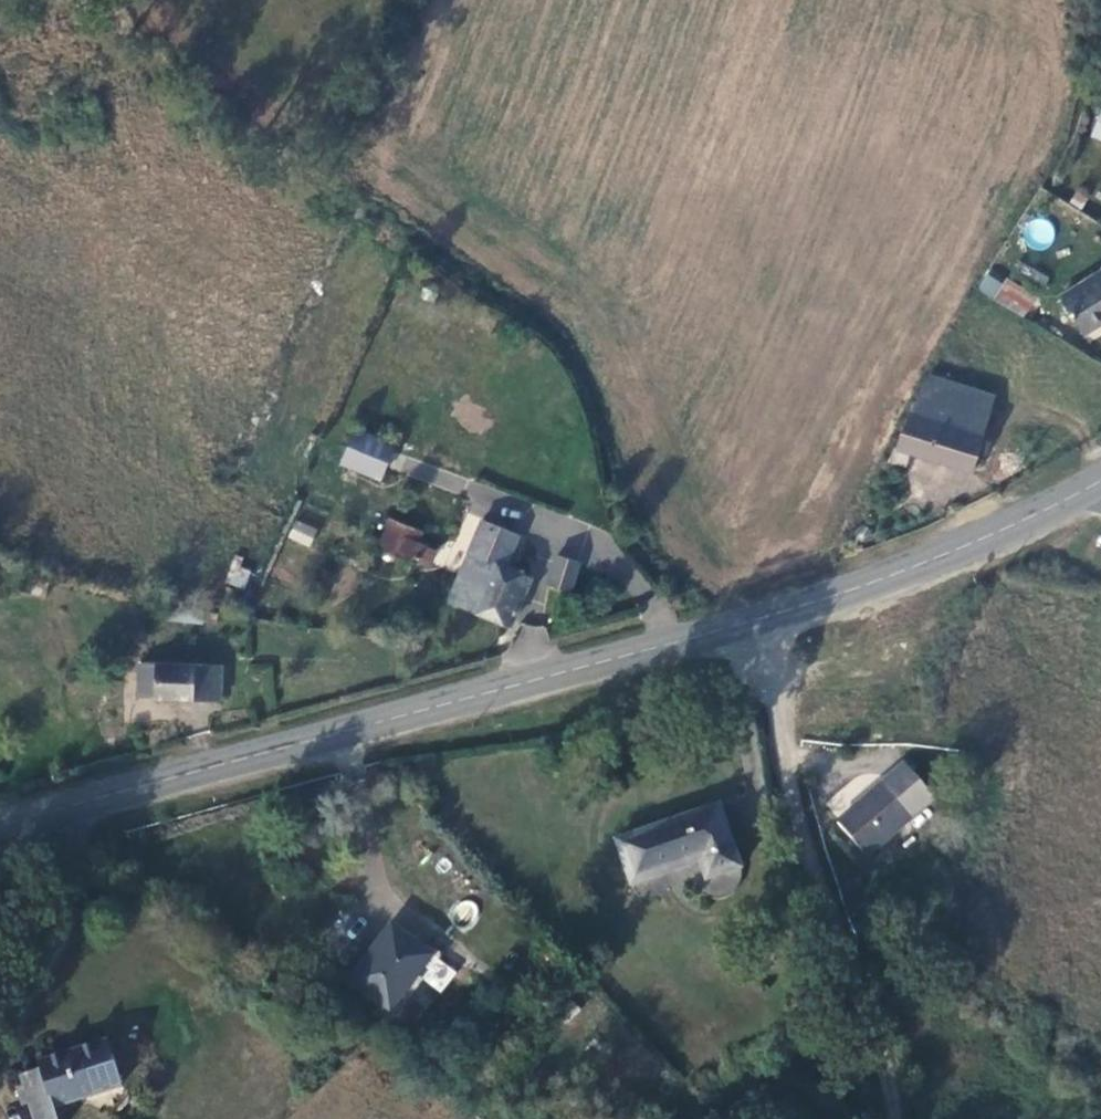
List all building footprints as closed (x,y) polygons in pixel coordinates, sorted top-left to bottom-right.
[(1100,142),(1100,106),(1099,105),(1087,137),(1100,142)] [(1039,251),(1058,230),(1040,215),(1021,236),(1039,251)] [(1058,297),(1079,335),(1100,322),(1100,270),(1058,297)] [(985,273),(977,290),(992,298),(1001,280),(985,273)] [(1032,298),(1002,281),(995,295),(1023,312),(1032,298)] [(988,398),(925,376),(916,393),(983,415),(988,398)] [(916,393),(888,460),(902,464),(907,452),(967,470),(983,415),(916,393)] [(339,464),(381,481),(396,445),(353,428),(339,464)] [(459,498),(423,479),(408,509),(443,527),(459,498)] [(429,568),(437,550),(419,542),(424,532),(388,517),(376,545),(429,568)] [(309,547),(317,528),(295,519),(287,537),(309,547)] [(480,519),(470,542),(447,598),(506,626),(527,579),(501,567),(515,534),(480,519)] [(555,554),(546,583),(567,590),(577,562),(555,554)] [(233,561),(224,581),(243,589),(252,569),(233,561)] [(222,674),(142,668),(140,699),(218,706),(222,674)] [(929,797),(900,765),(836,823),(862,854),(929,797)] [(717,806),(616,840),(630,883),(698,864),(704,879),(739,868),(717,806)] [(432,955),(392,925),(351,978),(391,1008),(432,955)] [(118,1029),(48,1052),(50,1061),(28,1067),(44,1118),(71,1118),(65,1098),(130,1077),(118,1029)]
